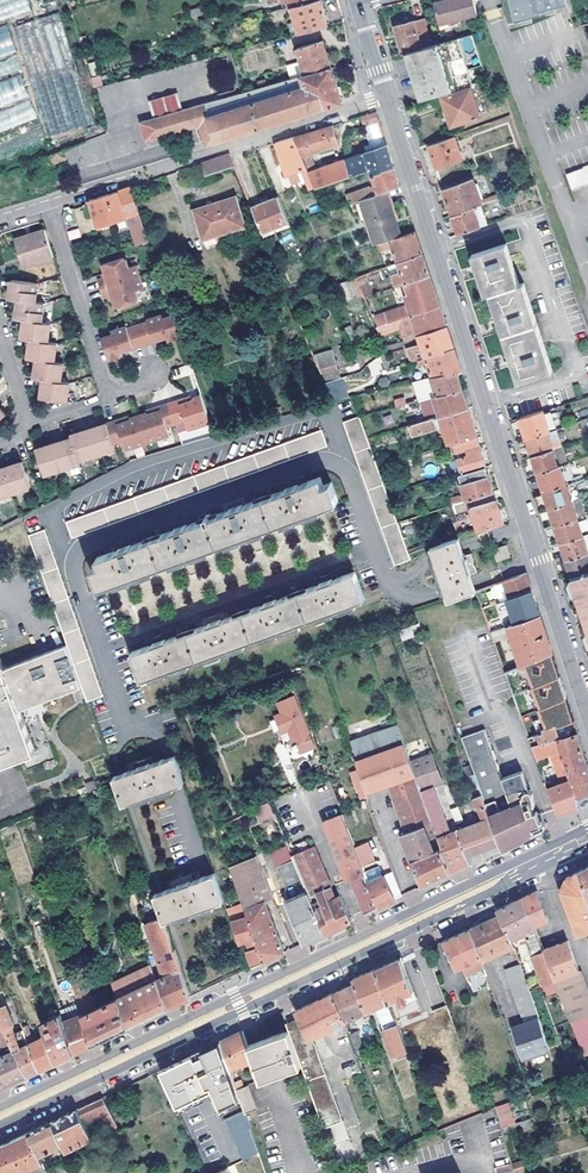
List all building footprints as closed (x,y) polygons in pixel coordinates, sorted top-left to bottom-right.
[(33,2),(33,0),(0,0),(0,14),(33,2)] [(284,10),(290,9),(287,0),(281,0),(284,10)] [(290,9),(293,8),(319,1),(319,0),(287,0),(290,9)] [(300,34),(328,26),(321,0),(319,1),(293,8),(297,23),(300,34)] [(477,14),(473,0),(445,0),(433,3),(439,25),(477,14)] [(565,7),(564,0),(507,0),(513,23),(540,16),(539,13),(565,7)] [(14,27),(49,138),(96,123),(60,12),(14,27)] [(275,13),(268,14),(271,25),(278,24),(275,13)] [(403,53),(407,52),(432,46),(425,18),(396,26),(403,53)] [(289,25),(292,36),(300,34),(297,23),(289,25)] [(0,29),(0,131),(36,121),(22,73),(17,54),(16,54),(8,27),(0,29)] [(408,58),(421,99),(472,83),(459,39),(432,46),(407,52),(408,58)] [(332,69),(324,42),(297,50),(303,68),(297,69),(300,78),(332,69)] [(332,69),(300,78),(242,94),(206,104),(210,116),(199,120),(201,126),(207,147),(343,104),(332,69)] [(474,98),(479,97),(475,86),(443,96),(452,125),(480,116),(474,98)] [(150,101),(156,119),(184,110),(178,92),(150,101)] [(485,115),(479,97),(474,98),(480,116),(485,115)] [(210,116),(206,104),(184,110),(156,119),(142,123),(149,142),(201,126),(199,120),(210,116)] [(361,116),(364,126),(379,122),(376,111),(361,116)] [(317,188),(352,175),(346,159),(340,161),(339,157),(333,159),(335,163),(327,165),(326,162),(322,163),(323,167),(318,168),(313,152),(340,144),(334,125),(295,136),(308,167),(317,188)] [(28,132),(13,141),(18,148),(33,139),(28,132)] [(453,135),(429,144),(437,168),(461,159),(453,135)] [(295,136),(276,142),(290,175),(308,167),(295,136)] [(346,159),(352,175),(370,169),(392,161),(388,148),(387,145),(346,159)] [(64,151),(44,159),(47,166),(66,159),(64,151)] [(231,153),(202,162),(205,174),(236,164),(232,156),(231,153)] [(392,161),(370,169),(376,184),(364,188),(367,197),(387,190),(400,186),(393,164),(392,161)] [(453,215),(480,205),(482,204),(473,180),(444,190),(453,215)] [(132,187),(87,201),(96,227),(130,216),(139,241),(149,237),(132,187)] [(365,209),(368,217),(376,244),(381,242),(402,235),(387,190),(367,197),(351,202),(354,213),(361,210),(365,209)] [(248,226),(238,195),(195,209),(206,240),(248,226)] [(278,196),(253,206),(253,207),(263,232),(290,226),(278,196)] [(452,216),(458,234),(487,224),(480,205),(453,215),(452,216)] [(68,231),(70,239),(80,237),(78,229),(68,231)] [(51,251),(45,230),(14,240),(23,267),(53,257),(51,251)] [(402,235),(381,242),(385,250),(392,248),(397,262),(422,253),(418,241),(415,230),(402,235)] [(522,282),(518,283),(505,243),(472,253),(485,294),(488,293),(517,382),(551,371),(522,282)] [(397,262),(398,264),(401,273),(393,275),(396,287),(404,284),(416,279),(429,275),(428,272),(422,253),(397,262)] [(138,268),(130,270),(128,263),(124,259),(103,265),(107,278),(99,280),(105,298),(113,296),(117,308),(137,301),(139,296),(136,288),(144,286),(138,268)] [(365,299),(376,327),(439,305),(434,289),(429,275),(416,279),(404,284),(408,295),(403,296),(406,306),(382,315),(381,313),(385,308),(380,294),(365,299)] [(364,296),(357,278),(342,283),(349,301),(357,299),(364,296)] [(17,300),(34,303),(36,285),(9,280),(8,288),(6,299),(17,300)] [(14,319),(22,320),(40,323),(43,304),(34,303),(17,300),(15,308),(14,319)] [(439,305),(376,327),(380,336),(400,329),(404,340),(419,335),(446,326),(442,313),(440,309),(439,305)] [(183,338),(175,316),(165,319),(164,316),(148,321),(149,324),(128,331),(127,327),(112,332),(113,336),(103,339),(110,361),(123,357),(122,354),(121,352),(127,350),(127,352),(135,349),(134,346),(154,340),(155,343),(162,341),(162,339),(167,337),(168,339),(169,342),(183,338)] [(29,340),(46,342),(48,324),(40,323),(22,320),(21,328),(20,338),(29,340)] [(342,329),(348,342),(356,339),(351,325),(342,329)] [(423,359),(453,349),(452,345),(446,326),(419,335),(421,342),(406,347),(412,363),(423,359)] [(28,347),(26,358),(41,360),(52,362),(55,344),(46,342),(29,340),(28,347)] [(427,363),(432,378),(458,371),(460,371),(457,360),(453,349),(423,359),(424,364),(427,363)] [(322,374),(338,369),(332,350),(317,355),(322,374)] [(384,354),(378,356),(384,373),(389,371),(384,354)] [(379,374),(384,373),(378,356),(374,357),(379,374)] [(39,378),(47,380),(65,382),(67,364),(62,364),(52,362),(41,360),(40,368),(39,378)] [(175,381),(182,379),(186,390),(196,387),(190,365),(172,370),(175,381)] [(322,374),(325,382),(343,377),(339,368),(338,369),(322,374)] [(458,371),(432,378),(429,378),(434,392),(399,401),(400,404),(395,406),(396,408),(400,407),(437,396),(463,389),(458,371)] [(343,377),(325,382),(334,402),(354,397),(346,376),(343,377)] [(46,388),(45,398),(70,402),(72,383),(70,383),(65,382),(47,380),(46,388)] [(443,415),(469,407),(468,404),(463,389),(437,396),(439,402),(443,415)] [(212,424),(203,396),(194,399),(192,402),(189,403),(188,399),(169,404),(151,410),(152,414),(149,415),(146,414),(131,418),(129,421),(126,422),(125,418),(106,424),(113,444),(122,441),(125,450),(169,437),(166,428),(185,422),(188,431),(212,424)] [(402,412),(439,402),(437,396),(400,407),(402,412)] [(442,427),(448,445),(453,443),(477,435),(469,407),(443,415),(430,420),(406,427),(402,428),(405,434),(408,433),(410,437),(442,427)] [(406,427),(430,420),(426,409),(403,416),(406,427)] [(520,417),(527,438),(547,431),(550,430),(549,428),(554,426),(549,411),(544,413),(543,409),(520,417)] [(385,426),(394,422),(391,413),(382,417),(385,426)] [(389,497),(381,474),(378,467),(360,416),(344,422),(395,565),(411,560),(392,505),(389,497)] [(115,449),(113,444),(106,424),(98,426),(89,429),(97,455),(115,449)] [(550,430),(547,431),(553,448),(560,445),(555,428),(550,430)] [(72,438),(79,461),(97,455),(89,429),(80,432),(71,435),(72,438)] [(328,446),(322,430),(68,522),(73,538),(328,446)] [(527,438),(532,455),(551,448),(553,448),(547,431),(527,438)] [(463,474),(487,466),(477,435),(453,443),(463,474)] [(64,441),(54,444),(63,470),(80,464),(79,461),(72,438),(64,441)] [(37,450),(45,475),(63,470),(54,444),(42,448),(37,450)] [(553,448),(551,448),(556,465),(558,465),(566,462),(560,445),(553,448)] [(537,472),(556,465),(551,448),(532,455),(537,472)] [(5,468),(13,493),(31,487),(22,462),(15,464),(5,468)] [(378,467),(381,474),(395,470),(393,462),(378,467)] [(566,462),(558,465),(564,482),(571,479),(566,462)] [(537,472),(543,489),(564,482),(558,465),(556,465),(537,472)] [(453,506),(469,500),(495,492),(487,466),(463,474),(460,475),(462,483),(459,483),(461,491),(464,490),(466,496),(460,498),(460,497),(451,499),(453,506)] [(13,493),(5,468),(0,469),(0,497),(13,493)] [(231,510),(211,517),(210,514),(206,516),(207,519),(188,526),(185,519),(178,522),(172,524),(174,531),(133,546),(131,539),(123,542),(117,544),(119,551),(98,559),(101,566),(92,569),(99,589),(338,502),(331,482),(324,485),(322,477),(300,484),(298,479),(290,482),(284,484),(286,490),(245,505),(242,499),(235,501),(229,504),(231,510)] [(571,479),(564,482),(570,499),(579,496),(573,479),(571,479)] [(549,506),(570,499),(564,482),(543,489),(549,506)] [(470,506),(478,532),(505,524),(495,492),(469,500),(470,506)] [(389,497),(392,505),(402,501),(400,494),(389,497)] [(579,496),(570,499),(576,515),(584,513),(579,496)] [(553,519),(554,523),(575,516),(576,515),(570,499),(549,506),(553,519)] [(463,508),(470,506),(469,500),(453,506),(456,514),(464,511),(463,508)] [(560,541),(581,534),(575,516),(554,523),(560,541)] [(29,537),(66,642),(81,684),(87,703),(102,697),(44,531),(29,537)] [(566,559),(587,552),(587,532),(581,534),(560,541),(562,546),(566,559)] [(459,539),(431,548),(433,553),(445,591),(448,600),(477,590),(474,582),(470,570),(475,568),(471,557),(469,557),(466,558),(461,544),(459,539)] [(506,546),(494,549),(498,560),(510,556),(506,546)] [(566,559),(571,576),(587,571),(587,552),(566,559)] [(571,576),(580,602),(581,602),(587,619),(585,619),(587,627),(587,571),(571,576)] [(153,645),(131,653),(141,681),(365,599),(355,572),(334,580),(332,574),(324,576),(318,579),(320,585),(278,600),(276,593),(269,596),(263,598),(265,605),(222,620),(220,614),(213,616),(206,618),(209,625),(166,641),(164,634),(157,636),(150,639),(153,645)] [(509,599),(532,590),(527,576),(526,572),(494,584),(499,597),(507,594),(509,599)] [(509,599),(502,601),(505,609),(513,606),(518,622),(540,615),(536,602),(532,590),(509,599)] [(491,631),(495,640),(511,634),(521,666),(552,654),(545,632),(540,615),(518,622),(491,631)] [(402,639),(422,633),(418,624),(400,631),(402,639)] [(35,748),(20,707),(81,684),(66,642),(4,666),(0,655),(0,762),(35,748)] [(514,695),(559,676),(555,662),(552,654),(521,666),(506,671),(514,695)] [(559,676),(514,695),(522,715),(566,698),(562,684),(559,676)] [(296,695),(275,702),(279,713),(273,715),(280,735),(285,734),(290,746),(296,744),(300,755),(315,749),(296,695)] [(566,698),(522,715),(530,738),(543,733),(541,729),(553,725),(554,728),(574,721),(571,711),(566,698)] [(529,835),(541,829),(534,811),(532,811),(530,806),(532,805),(532,802),(531,794),(530,793),(527,791),(525,792),(523,788),(526,787),(520,772),(502,778),(484,729),(461,737),(479,786),(478,787),(500,848),(514,842),(529,835)] [(558,741),(578,807),(582,805),(587,803),(587,767),(577,735),(558,741)] [(578,807),(558,741),(557,736),(532,745),(539,764),(544,762),(542,755),(550,753),(561,783),(551,786),(547,787),(557,815),(561,813),(578,807)] [(366,789),(367,791),(388,783),(405,829),(399,830),(422,885),(430,882),(450,872),(409,762),(403,746),(356,763),(363,781),(366,789)] [(470,863),(458,830),(449,834),(431,786),(442,782),(433,754),(409,762),(450,872),(460,867),(470,863)] [(183,784),(174,756),(150,764),(148,758),(141,761),(134,763),(137,769),(114,777),(115,782),(123,805),(183,784)] [(476,783),(469,763),(460,766),(467,786),(476,783)] [(366,789),(363,781),(356,783),(359,791),(366,789)] [(480,822),(458,830),(470,863),(477,859),(486,855),(500,848),(478,787),(476,783),(467,786),(480,822)] [(269,802),(255,809),(261,821),(274,814),(269,802)] [(462,820),(455,802),(447,805),(453,823),(462,820)] [(49,819),(56,817),(52,806),(45,808),(49,819)] [(350,811),(342,814),(347,826),(355,823),(350,811)] [(364,871),(355,846),(347,826),(342,814),(325,820),(347,878),(350,877),(364,871)] [(367,842),(355,846),(364,871),(378,907),(396,898),(386,874),(381,876),(367,842)] [(324,932),(352,919),(341,893),(336,895),(313,843),(290,852),(290,853),(298,872),(305,887),(324,932)] [(298,872),(290,853),(273,860),(281,879),(298,872)] [(262,903),(270,899),(255,854),(230,867),(243,905),(263,961),(284,951),(262,903)] [(578,871),(587,897),(587,867),(578,871)] [(378,907),(364,871),(350,877),(358,898),(364,913),(371,910),(378,907)] [(577,935),(587,931),(587,897),(578,871),(572,874),(566,877),(563,883),(560,889),(577,935)] [(287,894),(305,887),(298,872),(281,879),(287,894)] [(392,872),(386,874),(396,898),(398,897),(401,895),(392,872)] [(163,918),(165,922),(223,901),(214,873),(191,882),(189,876),(175,880),(177,887),(155,895),(163,918)] [(305,887),(287,894),(283,896),(303,942),(324,932),(305,887)] [(548,920),(537,891),(531,894),(523,897),(533,924),(533,925),(548,920)] [(497,909),(500,916),(508,933),(522,928),(533,924),(523,897),(512,902),(505,906),(497,909)] [(246,950),(251,967),(263,961),(243,905),(226,910),(238,944),(245,941),(248,949),(246,950)] [(515,951),(512,945),(513,944),(508,933),(500,916),(496,918),(471,929),(482,959),(509,946),(511,952),(515,951)] [(161,977),(157,979),(167,1007),(186,998),(189,997),(180,970),(181,969),(165,922),(163,918),(147,923),(152,935),(150,936),(164,976),(161,977)] [(522,928),(532,955),(543,951),(542,948),(533,925),(533,924),(522,928)] [(471,929),(445,941),(455,967),(462,964),(473,991),(487,985),(484,976),(487,975),(481,960),(482,959),(471,929)] [(581,1054),(587,1052),(587,998),(566,939),(555,944),(542,948),(543,951),(553,978),(581,1054)] [(553,978),(543,951),(532,955),(542,983),(553,978)] [(427,956),(417,958),(419,971),(429,970),(427,956)] [(417,997),(402,957),(394,960),(382,966),(377,968),(389,1001),(399,996),(401,1001),(404,1003),(417,997)] [(504,967),(523,1023),(511,1026),(520,1052),(530,1048),(547,1042),(519,962),(504,967)] [(153,1014),(167,1007),(157,979),(152,964),(114,982),(119,998),(128,1025),(153,1014)] [(356,983),(367,1011),(389,1001),(377,968),(366,973),(355,978),(356,983)] [(70,976),(80,1006),(83,1013),(83,1014),(96,1008),(88,985),(91,984),(86,971),(70,976)] [(333,994),(344,1022),(367,1011),(356,983),(352,985),(333,994)] [(320,999),(297,1010),(299,1017),(286,1022),(289,1031),(290,1030),(303,1064),(304,1069),(303,1070),(341,1172),(359,1165),(325,1074),(323,1075),(309,1038),(344,1022),(333,994),(320,999)] [(83,1014),(93,1042),(96,1040),(128,1025),(119,998),(96,1008),(83,1014)] [(62,1015),(64,1022),(83,1013),(80,1006),(62,1015)] [(392,1008),(397,1023),(401,1022),(399,1016),(400,1015),(397,1007),(395,1006),(392,1008)] [(17,1012),(25,1033),(31,1031),(28,1024),(32,1023),(27,1008),(17,1012)] [(15,1049),(26,1074),(34,1070),(37,1068),(28,1043),(25,1033),(24,1030),(15,1033),(11,1023),(13,1022),(7,1009),(0,1013),(0,1024),(1,1028),(5,1026),(15,1049)] [(64,1022),(74,1051),(78,1049),(93,1042),(83,1014),(83,1013),(64,1022)] [(42,1020),(47,1034),(55,1060),(71,1052),(74,1051),(64,1022),(62,1015),(42,1020)] [(408,1051),(397,1023),(384,1028),(394,1056),(408,1051)] [(0,1024),(0,1046),(4,1054),(15,1049),(5,1026),(1,1028),(0,1024)] [(268,1039),(248,1047),(253,1060),(261,1080),(303,1064),(290,1030),(289,1031),(268,1039)] [(253,1060),(248,1047),(242,1031),(232,1036),(221,1041),(230,1069),(253,1060)] [(349,1034),(355,1052),(363,1049),(359,1039),(359,1036),(356,1037),(354,1032),(349,1034)] [(28,1043),(37,1068),(52,1061),(55,1060),(47,1034),(28,1043)] [(547,1042),(530,1048),(532,1057),(549,1051),(547,1042)] [(26,1074),(15,1049),(4,1054),(0,1056),(0,1086),(26,1074)] [(237,1088),(216,1049),(157,1075),(175,1111),(209,1096),(218,1114),(233,1108),(243,1104),(237,1088)] [(356,1063),(345,1066),(348,1075),(359,1072),(356,1063)] [(234,1079),(237,1088),(244,1086),(241,1077),(234,1079)] [(237,1088),(243,1104),(246,1113),(257,1109),(248,1084),(244,1086),(237,1088)] [(103,1096),(77,1109),(88,1132),(108,1122),(105,1115),(111,1113),(103,1096)] [(512,1121),(518,1119),(513,1099),(496,1105),(501,1124),(512,1121)] [(243,1104),(233,1108),(240,1128),(250,1124),(246,1113),(243,1104)] [(52,1120),(63,1144),(66,1151),(91,1139),(88,1132),(77,1109),(65,1114),(52,1120)] [(105,1115),(108,1122),(114,1119),(111,1113),(105,1115)] [(518,1119),(512,1121),(514,1127),(531,1122),(530,1116),(518,1119)] [(28,1131),(40,1155),(63,1144),(52,1120),(48,1122),(28,1131)] [(40,1155),(28,1131),(0,1144),(0,1172),(48,1172),(40,1155)] [(514,1172),(526,1172),(520,1149),(509,1152),(510,1158),(514,1172)] [(510,1158),(493,1163),(496,1172),(514,1172),(510,1158)]
